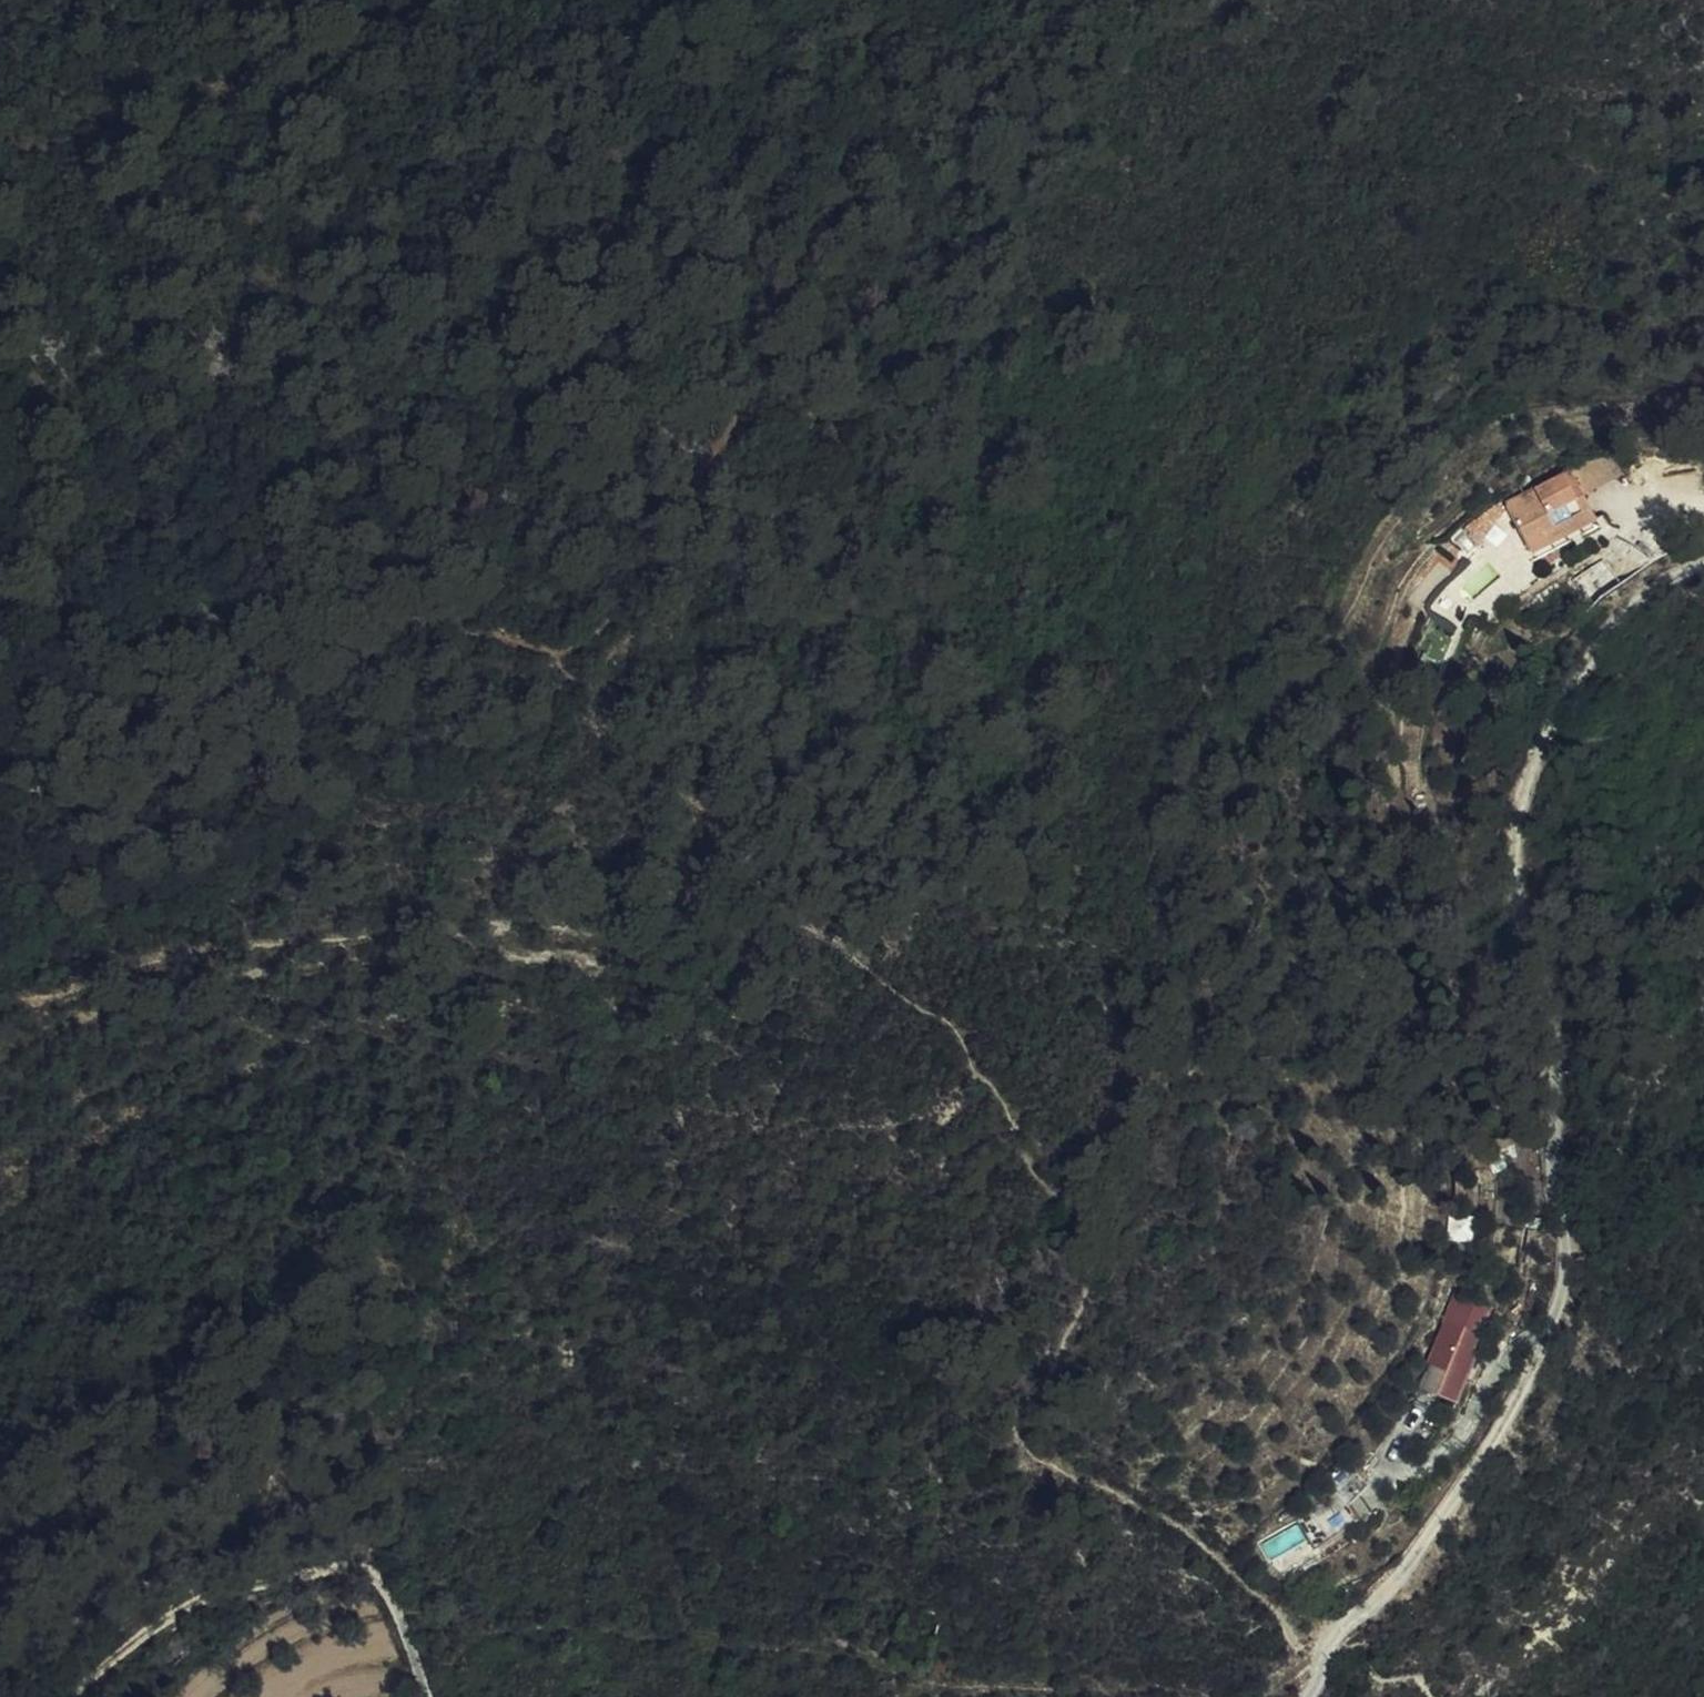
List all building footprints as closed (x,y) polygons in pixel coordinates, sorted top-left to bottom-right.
[(1583,496),(1623,475),(1611,450),(1579,456),(1566,465),(1570,470),(1583,496)] [(1595,520),(1583,496),(1570,470),(1505,506),(1527,545),(1544,535),(1550,544),(1595,520)] [(1599,528),(1595,520),(1550,544),(1554,552),(1599,528)] [(1544,535),(1527,545),(1531,554),(1550,544),(1544,535)] [(1443,648),(1450,635),(1428,622),(1424,629),(1429,632),(1426,639),(1443,648)] [(1436,1345),(1429,1360),(1427,1364),(1429,1366),(1447,1373),(1438,1395),(1455,1402),(1476,1355),(1453,1344),(1460,1329),(1446,1323),(1436,1345)] [(1416,1354),(1429,1360),(1436,1345),(1422,1338),(1416,1354)] [(1447,1373),(1429,1366),(1418,1392),(1435,1400),(1438,1395),(1447,1373)]
